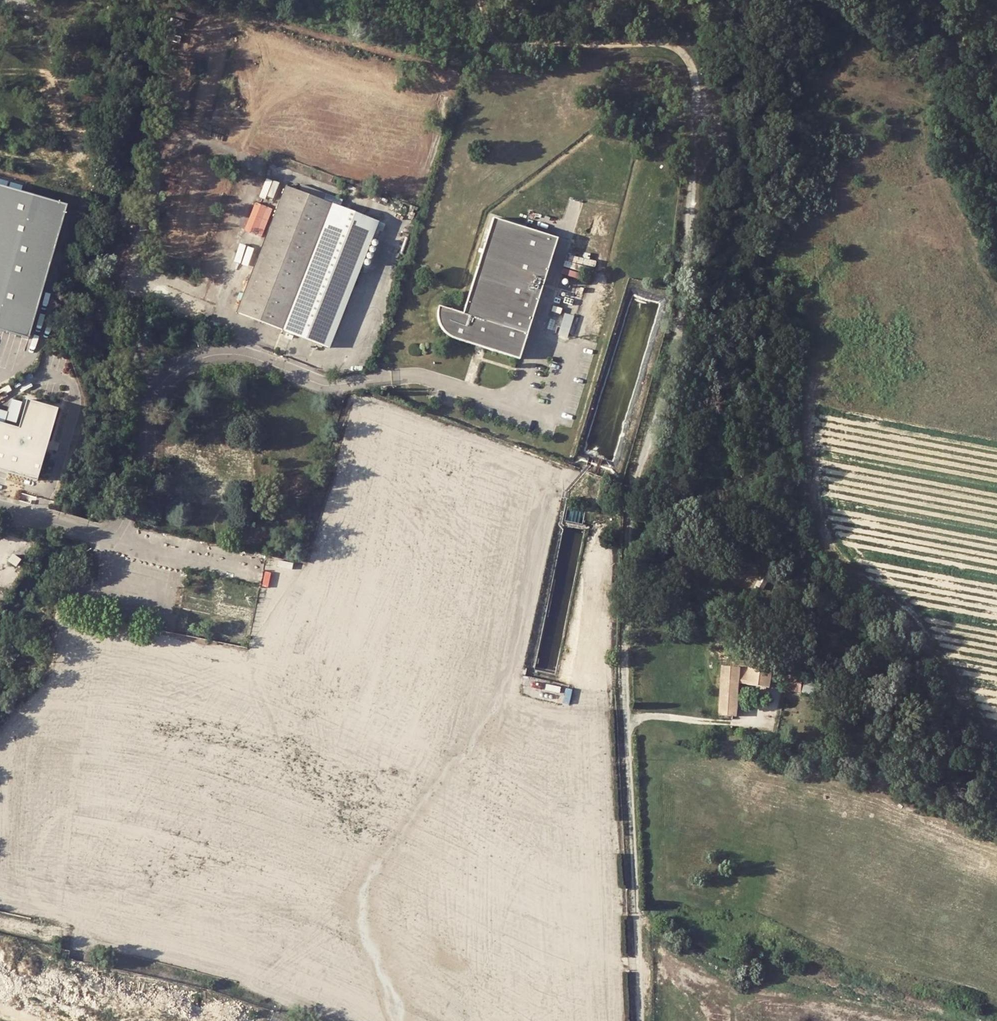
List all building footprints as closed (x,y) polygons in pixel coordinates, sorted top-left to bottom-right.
[(331,345),(378,221),(284,183),(236,309),(331,345)] [(75,207),(0,185),(0,323),(38,334),(75,207)] [(517,361),(552,238),(486,219),(459,316),(435,309),(436,325),(442,336),(517,361)] [(564,313),(558,335),(567,337),(574,316),(564,313)] [(0,416),(0,469),(8,472),(42,481),(46,479),(47,475),(53,454),(68,405),(34,395),(26,424),(0,416)] [(34,495),(21,492),(19,501),(31,504),(34,495)] [(19,561),(12,558),(9,565),(17,567),(19,561)] [(769,580),(761,575),(755,588),(763,592),(769,580)] [(65,603),(67,593),(62,591),(59,602),(65,603)] [(721,717),(736,718),(738,681),(747,683),(749,669),(722,667),(721,717)] [(768,687),(771,672),(761,670),(761,668),(759,667),(758,670),(749,669),(747,683),(754,686),(762,687),(768,687)] [(786,689),(801,692),(803,679),(788,675),(786,689)]
